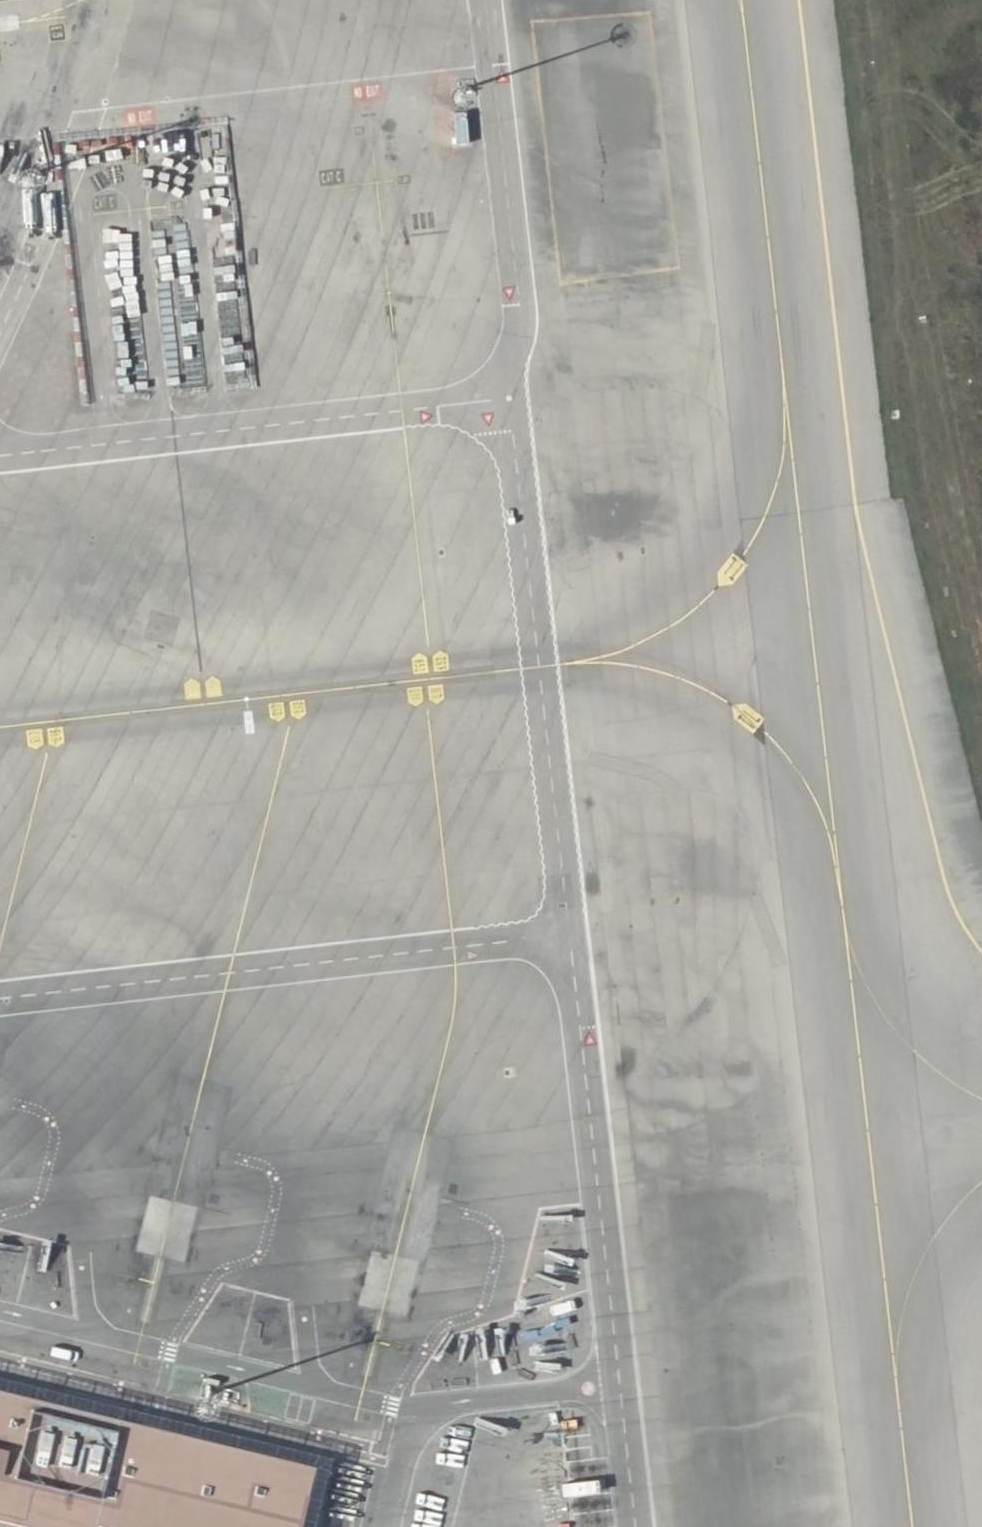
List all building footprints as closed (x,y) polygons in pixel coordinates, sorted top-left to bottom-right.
[(7,1526),(306,1526),(322,1465),(134,1419),(0,1386),(0,1525),(7,1526)]
